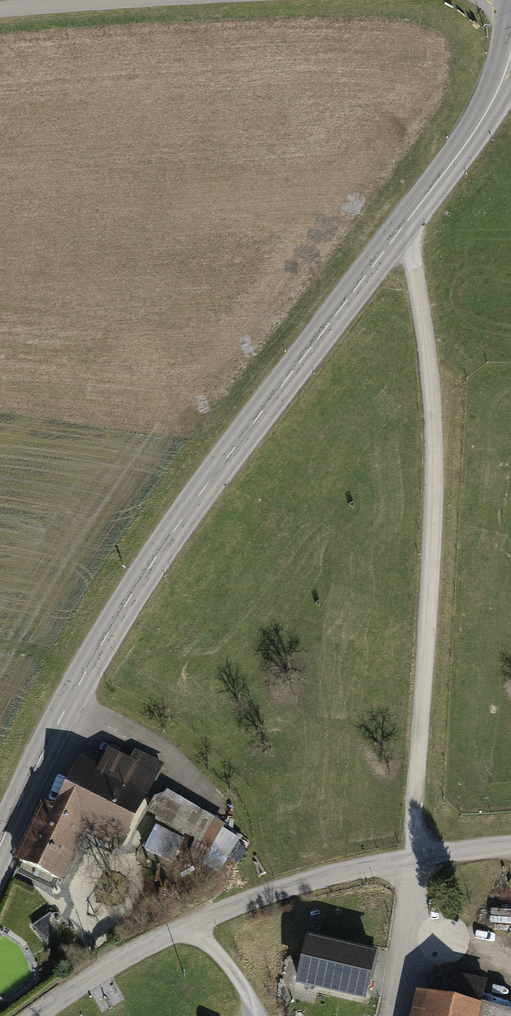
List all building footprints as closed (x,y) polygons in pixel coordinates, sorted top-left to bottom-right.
[(126,857),(165,765),(135,753),(131,762),(110,754),(104,771),(85,763),(60,812),(44,807),(19,866),(71,885),(91,842),(126,857)] [(158,801),(149,815),(170,828),(184,804),(171,796),(158,801)] [(53,919),(32,932),(48,953),(53,919)] [(378,955),(310,938),(298,986),(367,1003),(378,955)] [(438,976),(432,999),(419,997),(415,1015),(493,1015),(476,1012),(482,986),(438,976)]
